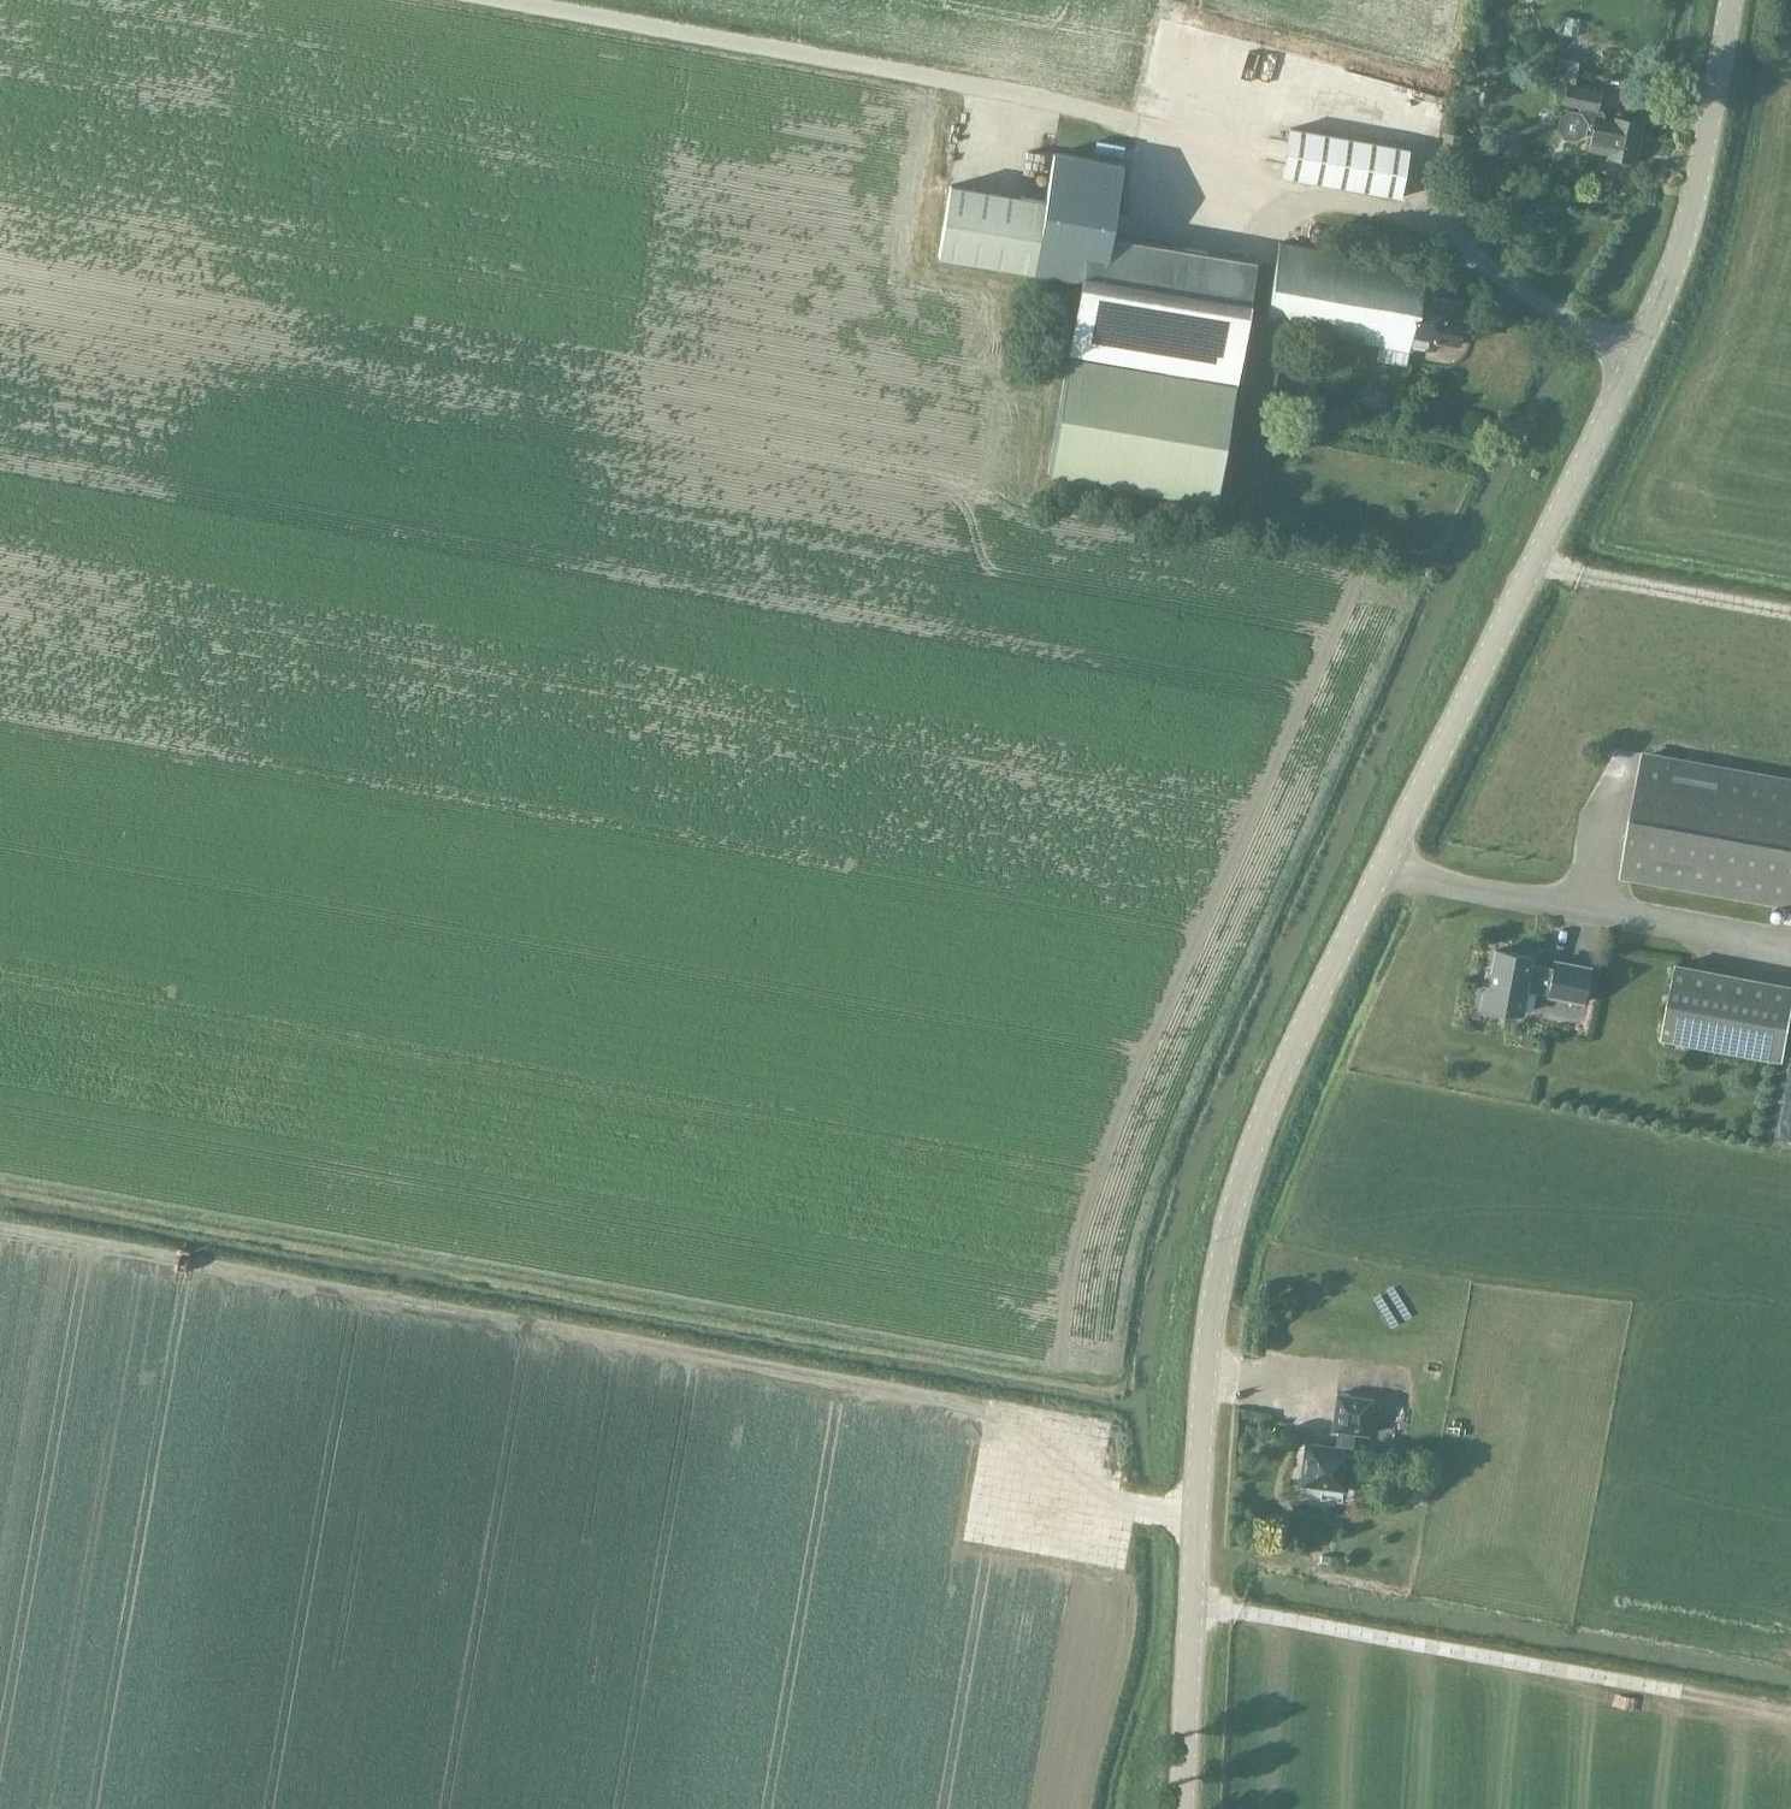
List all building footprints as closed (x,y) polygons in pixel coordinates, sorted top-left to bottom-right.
[(1172,46),(1177,16),(1163,13),(1158,44),(1172,46)] [(1554,81),(1550,97),(1562,99),(1562,104),(1578,107),(1577,111),(1568,109),(1558,116),(1556,128),(1563,138),(1575,140),(1585,133),(1590,134),(1587,149),(1607,153),(1607,155),(1619,157),(1632,160),(1639,122),(1626,120),(1602,116),(1603,113),(1600,109),(1595,109),(1599,89),(1554,81)] [(1400,196),(1408,148),(1290,128),(1281,175),(1400,196)] [(1441,153),(1458,156),(1462,135),(1446,132),(1441,153)] [(1122,164),(1076,156),(1052,152),(1044,200),(1032,271),(1080,279),(1069,352),(1047,472),(1214,500),(1236,379),(1255,259),(1110,234),(1122,164)] [(950,184),(938,255),(1032,271),(1044,200),(950,184)] [(1277,244),(1262,322),(1411,351),(1412,345),(1434,349),(1436,340),(1458,344),(1463,321),(1461,320),(1464,302),(1421,295),(1425,270),(1277,244)] [(1642,755),(1621,873),(1790,903),(1790,781),(1642,755)] [(1486,969),(1479,1005),(1492,1007),(1495,1011),(1507,1014),(1511,1011),(1519,1012),(1524,985),(1546,989),(1545,994),(1582,1001),(1589,967),(1553,960),(1551,972),(1529,968),(1531,956),(1494,949),(1490,970),(1486,969)] [(1782,1060),(1790,1013),(1790,986),(1675,964),(1661,1037),(1782,1060)] [(1336,1393),(1331,1429),(1339,1430),(1336,1447),(1353,1449),(1355,1432),(1367,1434),(1372,1398),(1336,1393)] [(1305,1443),(1300,1482),(1348,1489),(1353,1449),(1336,1447),(1305,1443)]
